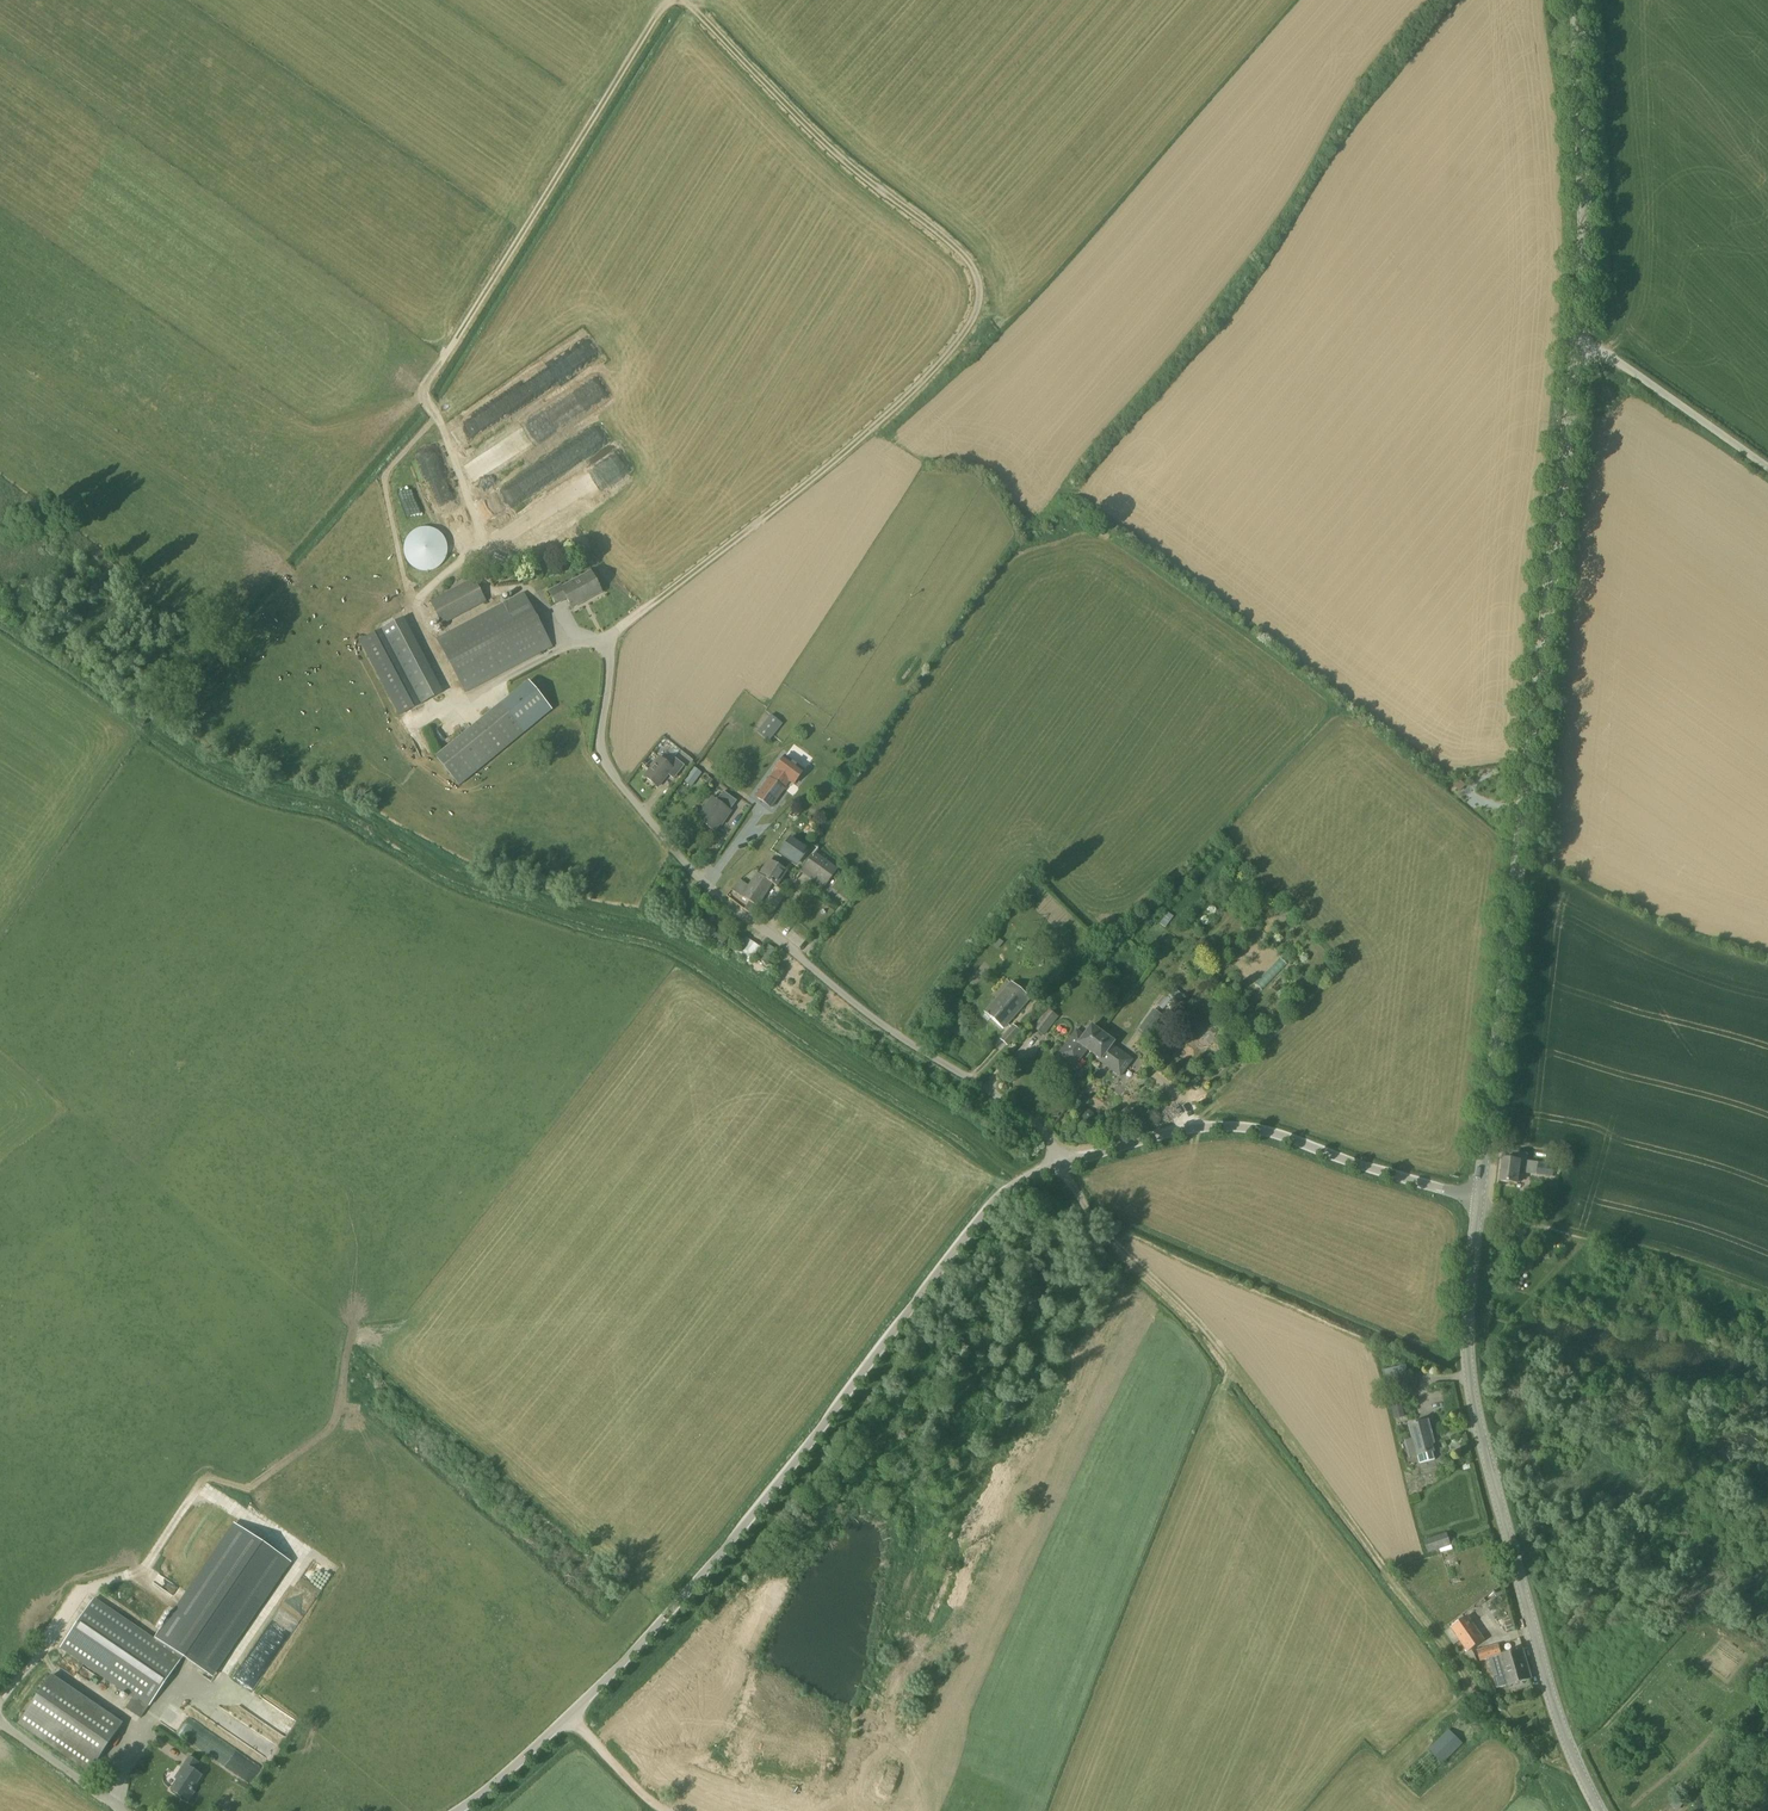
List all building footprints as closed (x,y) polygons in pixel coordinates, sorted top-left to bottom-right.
[(559,408),(541,418),(548,431),(566,421),(559,408)] [(587,439),(561,449),(567,466),(593,456),(587,439)] [(419,452),(441,514),(456,508),(434,447),(419,452)] [(586,499),(618,473),(609,462),(577,488),(586,499)] [(397,495),(402,519),(417,516),(411,492),(397,495)] [(426,571),(432,570),(437,568),(442,564),(446,559),(448,553),(448,549),(448,544),(446,539),(442,534),(438,531),(432,528),(424,527),(420,528),(416,530),(412,532),(410,535),(408,538),(406,542),(405,546),(405,552),(406,557),(409,562),(412,565),(416,568),(420,570),(426,571)] [(603,592),(592,571),(562,587),(561,585),(549,591),(556,604),(568,598),(573,608),(603,592)] [(443,625),(487,602),(475,578),(431,601),(443,625)] [(465,693),(553,646),(525,592),(437,639),(465,693)] [(403,619),(360,642),(399,716),(443,693),(403,619)] [(524,732),(552,709),(529,682),(437,757),(459,785),(524,732)] [(755,724),(760,729),(762,726),(771,715),(766,711),(755,724)] [(758,732),(769,741),(773,736),(768,731),(777,720),(771,715),(762,726),(760,729),(758,732)] [(757,796),(771,806),(790,781),(795,784),(805,771),(785,756),(776,770),(776,771),(757,796)] [(685,765),(675,757),(669,765),(660,758),(645,776),(658,787),(669,774),(674,779),(685,765)] [(695,768),(690,775),(697,780),(702,773),(695,768)] [(1466,786),(1465,785),(1460,780),(1454,788),(1460,793),(1466,786)] [(724,791),(717,800),(713,797),(698,819),(716,832),(725,819),(726,820),(732,811),(731,810),(737,801),(724,791)] [(808,850),(790,837),(779,853),(797,865),(808,850)] [(815,853),(804,867),(804,868),(826,885),(838,869),(815,853)] [(777,887),(787,871),(770,860),(760,876),(758,874),(750,886),(741,880),(733,891),(742,896),(744,898),(758,907),(773,884),(777,887)] [(730,942),(717,933),(712,941),(725,950),(730,942)] [(998,949),(1004,942),(997,935),(991,942),(998,949)] [(738,947),(754,959),(762,948),(746,936),(738,947)] [(769,944),(759,958),(766,963),(776,949),(769,944)] [(1003,1029),(1029,999),(1011,983),(985,1013),(1003,1029)] [(1164,1010),(1172,1001),(1166,996),(1158,1005),(1164,1010)] [(1043,1036),(1057,1016),(1048,1009),(1034,1029),(1043,1036)] [(1147,1036),(1162,1015),(1153,1009),(1138,1029),(1147,1036)] [(1008,1046),(1020,1032),(1013,1025),(1001,1040),(1008,1046)] [(1112,1042),(1091,1027),(1084,1037),(1076,1031),(1059,1055),(1075,1067),(1088,1050),(1100,1059),(1099,1061),(1121,1077),(1133,1060),(1112,1045),(1113,1043),(1113,1044),(1114,1042),(1113,1042),(1112,1042)] [(1090,1111),(1087,1111),(1085,1112),(1083,1113),(1082,1116),(1082,1118),(1083,1120),(1085,1122),(1087,1123),(1090,1122),(1092,1121),(1093,1119),(1094,1117),(1093,1114),(1092,1112),(1090,1111)] [(1526,1173),(1538,1174),(1539,1164),(1527,1162),(1528,1155),(1515,1153),(1514,1160),(1504,1159),(1501,1182),(1519,1184),(1521,1168),(1526,1169),(1526,1173)] [(1555,1166),(1539,1164),(1538,1174),(1554,1176),(1555,1166)] [(1409,1373),(1407,1365),(1383,1371),(1385,1379),(1399,1376),(1402,1388),(1411,1386),(1407,1373),(1409,1373)] [(1396,1419),(1406,1417),(1402,1401),(1392,1404),(1396,1419)] [(1436,1459),(1434,1451),(1432,1443),(1435,1443),(1429,1421),(1411,1426),(1414,1438),(1405,1441),(1410,1459),(1419,1457),(1420,1463),(1436,1459)] [(170,1627),(159,1643),(182,1659),(212,1679),(226,1658),(290,1565),(237,1529),(170,1627)] [(1454,1550),(1452,1545),(1448,1533),(1425,1541),(1429,1554),(1440,1550),(1441,1553),(1442,1553),(1454,1550)] [(94,1599),(61,1648),(133,1697),(126,1708),(141,1718),(182,1659),(159,1643),(94,1599)] [(1469,1653),(1471,1651),(1486,1640),(1469,1616),(1452,1628),(1469,1653)] [(1502,1653),(1500,1644),(1479,1650),(1481,1659),(1502,1653)] [(1532,1679),(1523,1649),(1489,1659),(1494,1675),(1498,1688),(1509,1685),(1509,1686),(1532,1679)] [(90,1773),(124,1723),(52,1675),(18,1724),(90,1773)] [(1415,1791),(1443,1764),(1463,1744),(1450,1729),(1436,1743),(1429,1750),(1431,1752),(1404,1778),(1415,1791)] [(189,1801),(194,1792),(192,1791),(202,1775),(198,1772),(203,1765),(190,1757),(176,1779),(178,1780),(172,1790),(189,1801)]
